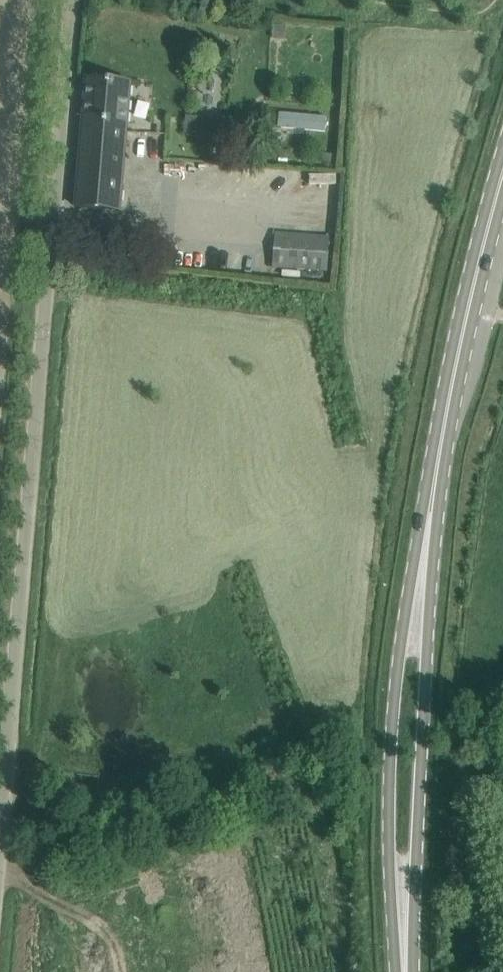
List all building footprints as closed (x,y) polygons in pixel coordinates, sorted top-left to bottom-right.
[(87,79),(80,165),(76,206),(120,210),(131,83),(87,79)] [(227,121),(187,115),(184,134),(225,140),(227,121)] [(241,160),(256,161),(256,148),(242,147),(241,160)] [(331,237),(313,235),(277,233),(274,268),(328,273),(331,237)]
